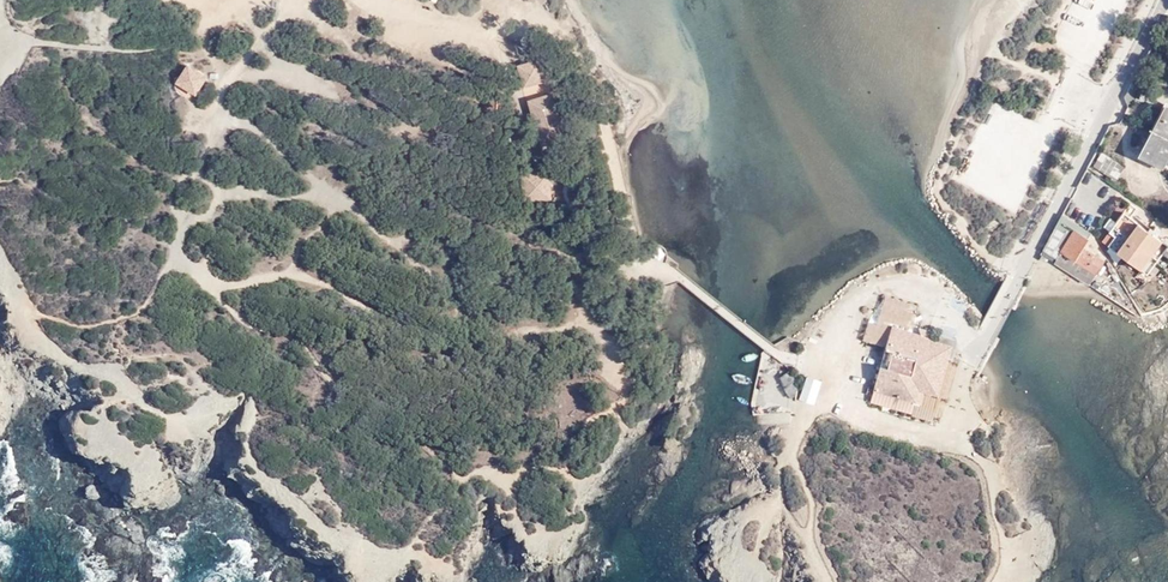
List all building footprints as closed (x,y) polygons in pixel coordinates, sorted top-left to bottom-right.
[(536,74),(540,73),(536,60),(532,61),(536,74)] [(542,80),(540,73),(536,74),(532,61),(515,66),(521,87),(542,80)] [(186,64),(179,77),(192,85),(189,90),(195,93),(205,76),(186,64)] [(192,85),(179,77),(176,82),(189,90),(192,85)] [(1134,77),(1124,97),(1129,105),(1139,86),(1143,79),(1134,77)] [(1143,79),(1139,86),(1147,90),(1151,81),(1143,79)] [(562,137),(549,94),(526,101),(539,144),(562,137)] [(1167,138),(1167,107),(1166,106),(1153,130),(1167,138)] [(1167,153),(1167,138),(1153,130),(1140,155),(1157,164),(1163,153),(1167,155),(1167,153)] [(1161,166),(1167,155),(1163,153),(1157,164),(1161,166)] [(1124,166),(1102,154),(1095,168),(1116,180),(1124,166)] [(547,198),(545,172),(520,173),(521,199),(547,198)] [(1109,230),(1115,234),(1128,215),(1122,211),(1109,230)] [(1105,264),(1107,260),(1091,233),(1061,214),(1061,215),(1083,235),(1089,239),(1103,262),(1105,264)] [(1061,215),(1042,249),(1055,257),(1073,229),(1088,239),(1089,239),(1083,235),(1061,215)] [(1128,215),(1115,234),(1108,244),(1139,267),(1160,238),(1155,235),(1160,229),(1155,225),(1152,228),(1135,215),(1133,218),(1128,215)] [(1055,257),(1056,258),(1073,270),(1079,263),(1095,274),(1103,262),(1082,247),(1088,239),(1073,229),(1055,257)] [(1160,238),(1139,267),(1146,272),(1167,243),(1160,238)] [(1082,247),(1103,262),(1089,239),(1088,239),(1082,247)] [(1056,258),(1053,263),(1088,285),(1095,274),(1079,263),(1073,270),(1056,258)] [(956,345),(936,339),(935,341),(921,336),(922,334),(891,324),(874,384),(873,389),(905,398),(905,400),(915,403),(919,389),(924,391),(937,395),(947,358),(952,359),(956,345)] [(936,339),(956,345),(954,337),(938,333),(936,339)] [(919,404),(924,391),(919,389),(915,403),(919,404)]
